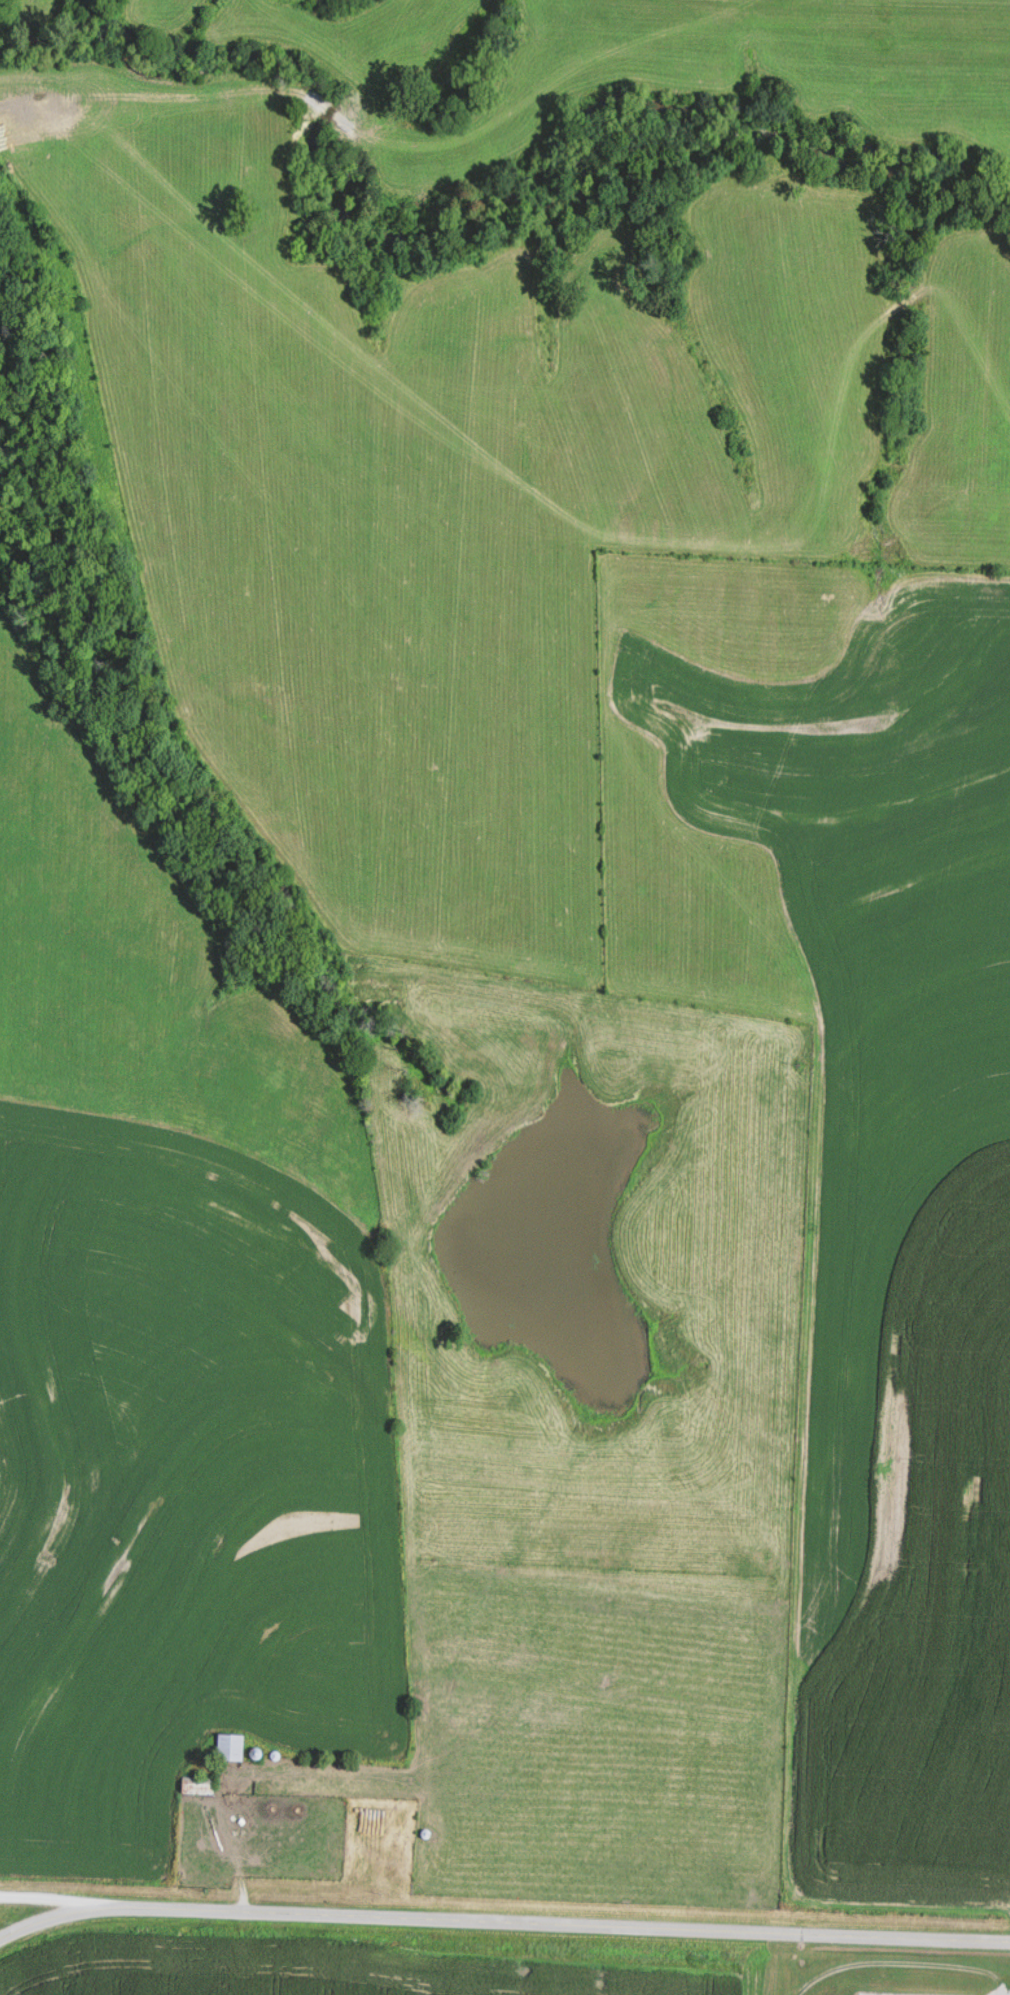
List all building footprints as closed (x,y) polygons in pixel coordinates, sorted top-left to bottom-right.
[(246,1733),(221,1733),(221,1760),(246,1760),(246,1733)]
